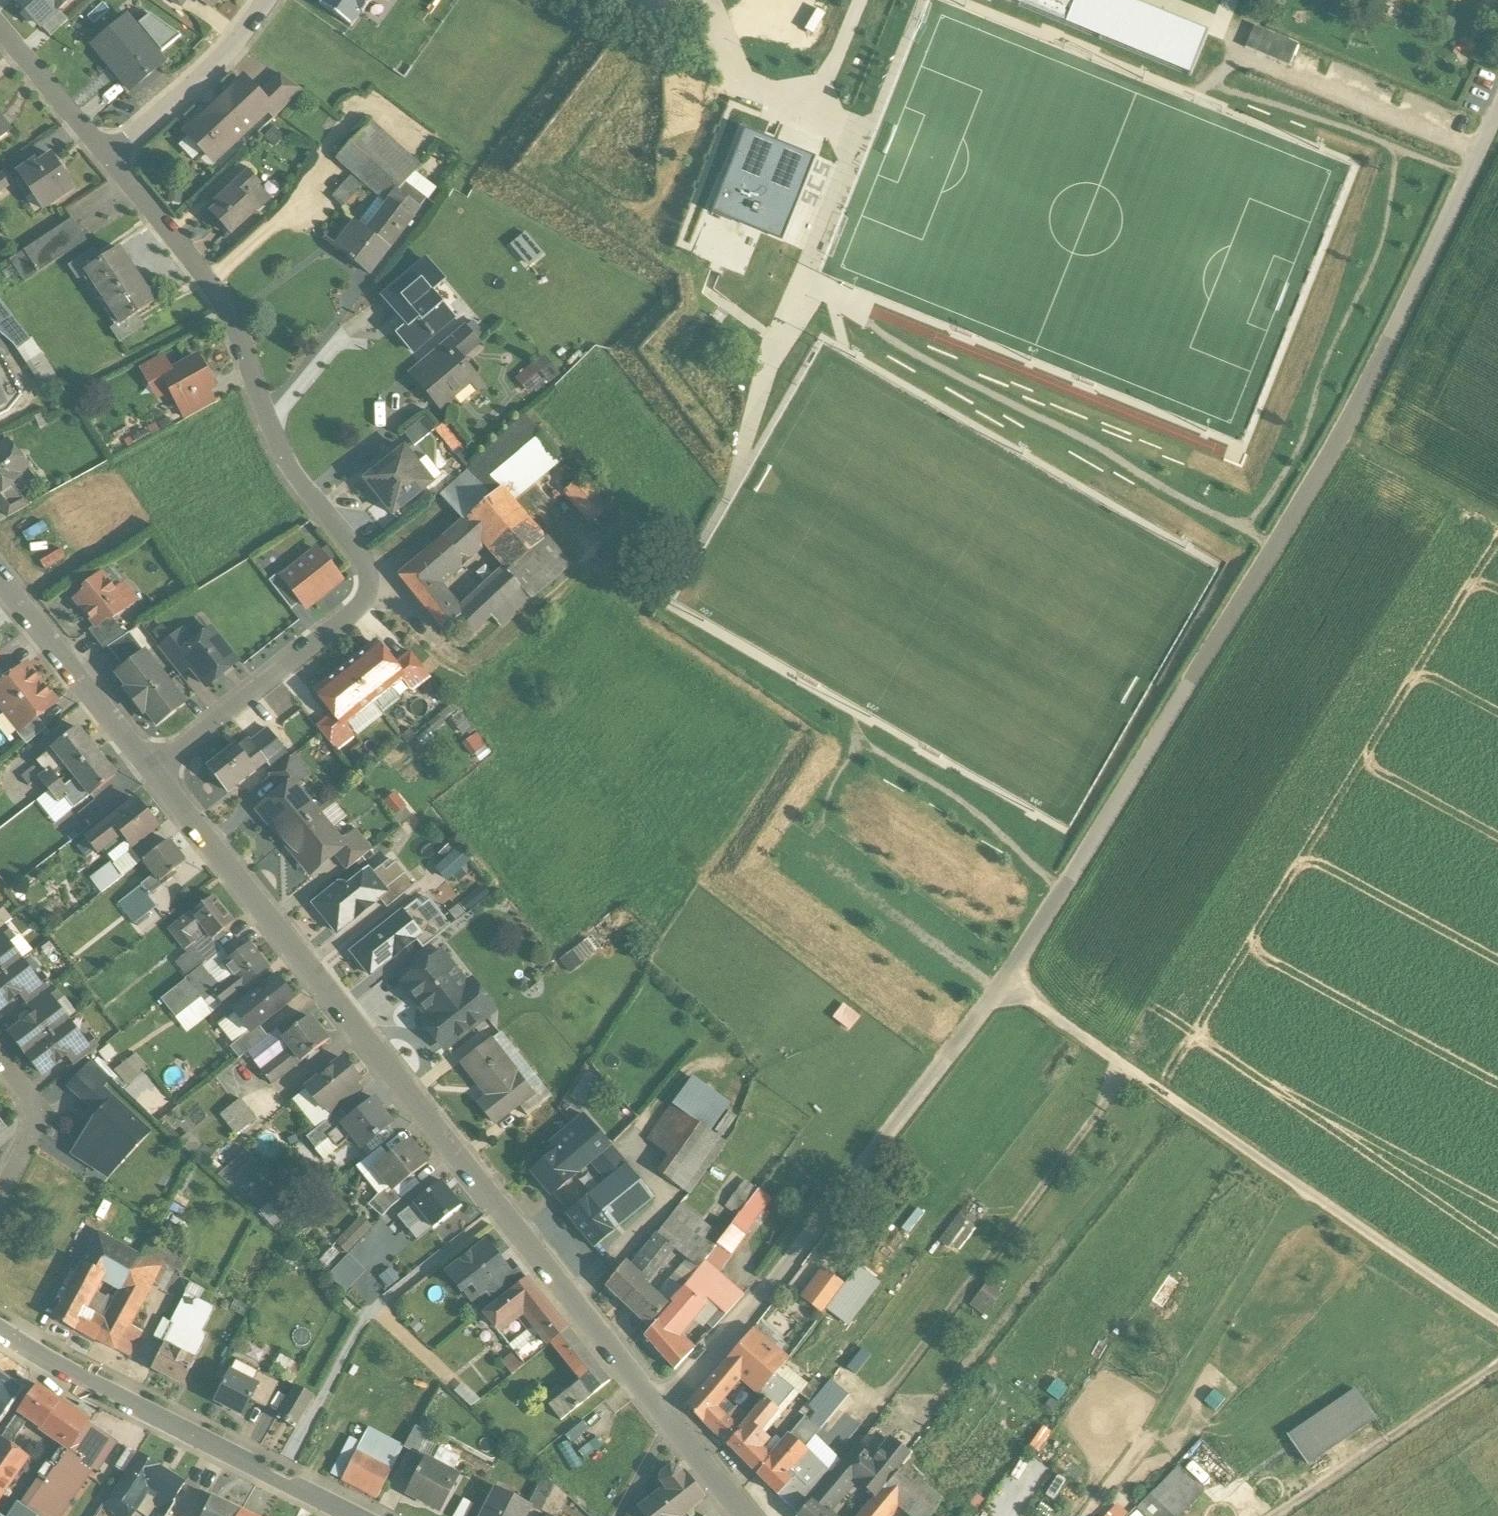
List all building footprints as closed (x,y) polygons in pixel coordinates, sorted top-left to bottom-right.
[(40,27),(41,26),(58,10),(70,0),(15,0),(40,27)] [(351,27),(361,13),(362,14),(371,1),(370,0),(323,0),(320,5),(351,27)] [(1190,76),(1207,35),(1122,0),(1004,0),(1190,76)] [(58,10),(41,26),(51,36),(68,21),(58,10)] [(140,41),(125,22),(97,45),(121,75),(118,78),(129,92),(161,67),(147,49),(154,43),(163,54),(182,38),(150,16),(138,25),(147,36),(140,41)] [(1292,61),(1300,35),(1253,20),(1245,47),(1292,61)] [(281,76),(256,97),(268,110),(275,117),(302,91),(281,76)] [(228,96),(210,113),(209,113),(189,132),(215,160),(268,110),(256,97),(242,81),(227,95),(228,96)] [(10,132),(0,119),(0,141),(10,132)] [(370,122),(355,139),(370,152),(385,136),(370,122)] [(710,217),(780,244),(813,157),(742,131),(710,217)] [(412,176),(381,148),(374,156),(370,152),(355,139),(338,156),(356,172),(367,181),(391,200),(406,183),(412,176)] [(52,156),(39,165),(36,162),(18,175),(43,212),(75,189),(52,156)] [(0,176),(0,193),(14,183),(6,172),(0,176)] [(356,172),(347,181),(358,191),(367,181),(356,172)] [(247,174),(215,203),(219,207),(210,214),(230,235),(255,212),(244,199),(258,186),(247,174)] [(358,191),(347,181),(331,198),(342,208),(358,191)] [(406,183),(391,200),(414,217),(427,198),(406,183)] [(391,200),(367,232),(358,224),(337,250),(370,275),(414,217),(391,200)] [(73,221),(11,262),(24,283),(86,241),(73,221)] [(155,303),(120,250),(101,263),(81,276),(117,329),(135,317),(155,303)] [(93,253),(70,268),(77,279),(81,276),(101,263),(93,253)] [(427,262),(383,299),(408,327),(398,335),(413,353),(447,324),(436,311),(442,306),(429,290),(441,279),(427,262)] [(0,303),(0,325),(2,325),(11,317),(0,303)] [(117,329),(113,332),(120,343),(143,328),(135,317),(117,329)] [(464,325),(443,343),(458,360),(479,342),(464,325)] [(14,346),(27,365),(41,355),(30,338),(14,346)] [(443,343),(423,360),(431,369),(417,381),(439,407),(473,378),(458,360),(443,343)] [(61,386),(41,355),(27,365),(46,395),(61,386)] [(172,373),(163,377),(164,379),(178,405),(206,390),(213,386),(198,358),(172,373)] [(164,359),(143,370),(151,386),(164,379),(163,377),(172,373),(164,359)] [(548,383),(535,371),(519,387),(532,399),(548,383)] [(206,390),(178,405),(186,419),(214,404),(206,390)] [(527,449),(542,436),(527,417),(474,468),(446,491),(458,509),(527,449)] [(424,418),(404,434),(414,447),(434,431),(424,418)] [(542,436),(527,449),(544,468),(558,456),(542,436)] [(12,485),(20,479),(11,467),(20,460),(7,444),(0,450),(0,495),(12,485)] [(404,449),(365,481),(392,516),(432,484),(404,449)] [(527,449),(458,509),(468,520),(500,491),(507,499),(544,468),(527,449)] [(610,509),(583,478),(565,493),(592,524),(610,509)] [(0,495),(0,509),(7,518),(29,506),(12,485),(0,495)] [(500,491),(468,520),(486,541),(511,570),(543,542),(507,499),(500,491)] [(468,520),(444,540),(463,563),(486,541),(468,520)] [(511,570),(458,616),(460,619),(458,621),(464,628),(471,636),(490,619),(499,628),(530,601),(531,602),(571,566),(547,538),(543,542),(511,570)] [(444,540),(399,579),(418,602),(435,588),(463,563),(444,540)] [(284,579),(283,580),(301,602),(306,609),(340,581),(317,552),(284,579)] [(301,602),(283,580),(284,579),(280,574),(269,582),(291,610),(301,602)] [(102,576),(86,589),(88,592),(76,601),(96,626),(97,628),(109,618),(111,621),(113,619),(133,604),(134,596),(129,589),(120,588),(115,592),(102,576)] [(435,588),(418,602),(428,613),(445,600),(435,588)] [(445,600),(428,613),(444,633),(452,626),(458,621),(460,619),(458,616),(445,600)] [(111,621),(109,618),(97,628),(96,626),(88,631),(104,650),(126,636),(113,619),(111,621)] [(464,628),(458,621),(452,626),(458,633),(464,628)] [(182,654),(180,656),(190,668),(206,688),(236,663),(210,631),(182,654)] [(104,650),(99,653),(110,666),(137,645),(128,635),(126,636),(104,650)] [(182,654),(171,642),(160,651),(180,676),(190,668),(180,656),(182,654)] [(137,645),(110,666),(117,676),(144,654),(137,645)] [(377,645),(347,669),(372,701),(389,688),(402,677),(377,645)] [(184,704),(144,654),(117,676),(128,689),(125,691),(143,714),(146,711),(158,725),(184,704)] [(427,676),(411,655),(400,663),(417,685),(427,676)] [(16,675),(15,674),(7,680),(0,686),(0,704),(6,711),(40,685),(26,666),(19,671),(20,672),(16,675)] [(372,701),(347,669),(342,672),(340,671),(333,677),(333,679),(316,693),(342,725),(372,701)] [(40,685),(6,711),(20,730),(21,731),(37,718),(45,712),(46,710),(48,708),(49,709),(55,704),(40,685)] [(398,700),(389,688),(372,701),(382,713),(398,700)] [(37,718),(21,731),(20,730),(16,733),(26,745),(46,730),(37,718)] [(346,742),(329,720),(318,729),(335,750),(346,742)] [(97,752),(78,729),(37,763),(38,766),(45,774),(50,770),(56,777),(66,768),(70,774),(97,752)] [(290,757),(269,731),(252,744),(267,762),(265,763),(272,772),(290,757)] [(249,740),(227,757),(225,756),(209,769),(228,793),(265,763),(267,762),(252,744),(249,740)] [(97,752),(70,774),(75,779),(65,787),(70,794),(65,798),(72,807),(74,809),(116,776),(97,752)] [(293,755),(271,773),(281,785),(302,766),(293,755)] [(45,774),(38,766),(22,778),(29,787),(39,780),(38,779),(45,774)] [(45,774),(38,779),(39,780),(48,791),(60,782),(56,777),(50,770),(45,774)] [(60,782),(48,791),(58,803),(58,804),(65,798),(70,794),(65,787),(60,782)] [(318,815),(293,785),(261,812),(286,842),(318,815)] [(65,798),(58,804),(58,803),(48,811),(55,820),(72,807),(65,798)] [(136,801),(91,837),(100,848),(103,851),(122,836),(135,852),(142,846),(139,842),(157,828),(145,813),(145,809),(142,805),(138,804),(136,801)] [(318,815),(286,842),(310,872),(343,845),(318,815)] [(100,848),(91,837),(78,848),(87,859),(100,848)] [(362,840),(340,857),(350,869),(371,851),(362,840)] [(168,841),(143,861),(154,876),(141,886),(149,896),(162,886),(162,887),(175,877),(172,874),(185,863),(168,841)] [(449,875),(471,855),(460,843),(438,863),(449,875)] [(385,871),(381,866),(371,874),(385,891),(405,875),(396,863),(385,871)] [(122,864),(105,877),(112,885),(128,872),(122,864)] [(344,885),(338,884),(313,905),(337,934),(352,922),(350,919),(377,897),(385,891),(371,874),(368,871),(346,888),(344,885)] [(385,891),(377,897),(386,909),(414,886),(405,875),(385,891)] [(149,896),(141,886),(125,898),(133,908),(149,896)] [(133,908),(128,912),(136,923),(158,907),(149,896),(133,908)] [(233,923),(213,897),(170,930),(185,949),(194,943),(189,937),(202,928),(211,940),(233,923)] [(133,908),(125,898),(120,902),(128,912),(133,908)] [(417,901),(351,953),(370,976),(392,958),(390,956),(413,937),(441,915),(430,901),(422,907),(417,901)] [(4,926),(12,919),(4,909),(0,912),(0,929),(4,926)] [(441,915),(413,937),(423,950),(451,927),(441,915)] [(0,929),(0,946),(6,941),(6,943),(13,938),(4,926),(0,929)] [(0,946),(0,977),(21,961),(6,943),(6,941),(0,946)] [(208,962),(194,943),(185,949),(188,953),(184,956),(196,972),(205,965),(208,962)] [(236,977),(214,994),(222,1005),(244,988),(269,967),(250,944),(225,964),(236,977)] [(0,977),(0,1009),(20,993),(36,981),(35,980),(21,961),(0,977)] [(466,988),(452,969),(443,976),(432,962),(429,965),(422,964),(416,969),(415,976),(405,985),(430,1017),(425,1021),(445,1047),(491,1010),(471,984),(466,988)] [(222,988),(205,965),(196,972),(197,973),(214,994),(222,988)] [(269,968),(244,988),(251,997),(276,978),(269,968)] [(187,1031),(222,1005),(214,994),(197,973),(163,1000),(187,1031)] [(41,975),(35,980),(36,981),(20,993),(28,1004),(50,987),(41,975)] [(251,997),(233,1012),(250,1032),(250,1033),(259,1026),(293,999),(276,978),(251,997)] [(50,987),(28,1004),(36,1014),(37,1015),(53,1003),(54,1004),(60,999),(50,987)] [(53,1003),(37,1015),(36,1014),(11,1034),(19,1045),(22,1043),(28,1051),(25,1053),(26,1054),(68,1022),(54,1004),(53,1003)] [(283,1037),(282,1038),(290,1048),(260,1072),(272,1086),(301,1063),(301,1062),(327,1041),(308,1017),(283,1037)] [(68,1022),(26,1054),(27,1055),(30,1053),(36,1061),(34,1063),(42,1074),(67,1055),(67,1054),(83,1042),(82,1041),(68,1022)] [(267,1037),(259,1026),(250,1033),(250,1032),(230,1048),(239,1059),(246,1053),(267,1037)] [(267,1037),(246,1053),(260,1072),(290,1048),(282,1038),(283,1037),(277,1029),(267,1037)] [(83,1042),(67,1054),(67,1055),(75,1065),(97,1048),(88,1036),(82,1041),(83,1042)] [(531,1092),(490,1042),(462,1064),(488,1096),(478,1104),(494,1124),(518,1105),(532,1094),(531,1092)] [(342,1060),(306,1089),(323,1109),(325,1107),(353,1084),(358,1080),(342,1060)] [(110,1078),(92,1062),(70,1086),(87,1102),(100,1088),(101,1088),(110,1078)] [(728,1107),(691,1080),(673,1105),(711,1132),(728,1107)] [(353,1084),(325,1107),(333,1116),(361,1094),(353,1084)] [(540,1085),(531,1092),(532,1094),(518,1105),(527,1117),(551,1098),(540,1085)] [(101,1088),(100,1088),(87,1102),(92,1107),(86,1112),(95,1121),(74,1154),(93,1166),(103,1150),(118,1164),(148,1132),(101,1088)] [(240,1099),(220,1115),(235,1135),(256,1119),(240,1099)] [(375,1100),(333,1132),(335,1134),(329,1139),(330,1140),(337,1150),(352,1138),(361,1150),(392,1125),(381,1111),(382,1110),(375,1100)] [(711,1132),(673,1105),(647,1141),(669,1157),(658,1173),(689,1195),(726,1143),(711,1132)] [(556,1151),(531,1173),(551,1197),(592,1162),(609,1147),(582,1116),(550,1144),(556,1151)] [(325,1122),(306,1138),(316,1151),(330,1140),(329,1139),(335,1134),(333,1132),(325,1122)] [(408,1141),(374,1168),(389,1186),(393,1191),(394,1190),(426,1164),(408,1141)] [(609,1147),(592,1162),(607,1181),(626,1166),(609,1147)] [(607,1181),(588,1196),(615,1229),(652,1198),(626,1166),(607,1181)] [(389,1186),(374,1168),(363,1177),(378,1195),(389,1186)] [(757,1190),(744,1181),(733,1196),(747,1204),(755,1192),(757,1190)] [(441,1182),(413,1204),(414,1205),(398,1217),(407,1229),(423,1216),(433,1229),(460,1207),(441,1182)] [(393,1191),(389,1186),(378,1195),(368,1205),(381,1218),(391,1208),(402,1199),(394,1190),(393,1191)] [(768,1201),(755,1192),(747,1204),(760,1213),(768,1201)] [(588,1195),(566,1213),(594,1248),(616,1230),(615,1229),(588,1196),(588,1195)] [(747,1204),(733,1196),(718,1218),(731,1227),(747,1204)] [(760,1213),(747,1204),(731,1227),(742,1235),(744,1236),(760,1213)] [(711,1231),(680,1206),(662,1229),(678,1241),(673,1247),(688,1258),(689,1259),(698,1247),(711,1231)] [(959,1216),(940,1242),(948,1248),(964,1227),(962,1225),(966,1221),(959,1216)] [(361,1218),(346,1234),(356,1242),(370,1227),(361,1218)] [(742,1235),(731,1227),(727,1233),(738,1241),(742,1235)] [(630,1269),(623,1264),(605,1287),(648,1328),(658,1317),(667,1306),(661,1300),(655,1296),(642,1285),(673,1247),(678,1241),(662,1229),(630,1269)] [(133,1253),(99,1234),(90,1252),(107,1262),(123,1270),(133,1253)] [(356,1242),(346,1234),(337,1244),(346,1253),(356,1242)] [(108,1316),(105,1321),(95,1341),(107,1348),(114,1335),(133,1345),(140,1332),(129,1326),(153,1283),(164,1289),(174,1270),(180,1273),(188,1259),(151,1236),(140,1256),(139,1257),(130,1274),(121,1291),(108,1316)] [(485,1243),(447,1273),(461,1291),(471,1283),(480,1295),(486,1290),(514,1268),(509,1263),(504,1267),(485,1243)] [(689,1259),(688,1258),(674,1274),(676,1284),(683,1289),(684,1287),(685,1287),(705,1260),(709,1255),(698,1247),(689,1259)] [(90,1252),(54,1319),(95,1341),(105,1321),(101,1318),(83,1309),(98,1279),(107,1262),(90,1252)] [(139,1257),(133,1253),(123,1270),(130,1274),(139,1257)] [(732,1284),(705,1260),(685,1287),(703,1303),(707,1299),(714,1305),(732,1284)] [(107,1262),(98,1279),(121,1291),(130,1274),(123,1270),(107,1262)] [(514,1268),(486,1290),(496,1304),(510,1293),(509,1292),(524,1281),(514,1268)] [(842,1321),(873,1280),(859,1269),(827,1310),(842,1321)] [(842,1285),(822,1270),(801,1298),(821,1313),(842,1285)] [(553,1311),(527,1278),(524,1281),(509,1292),(510,1293),(496,1304),(483,1314),(496,1330),(512,1316),(516,1320),(526,1312),(536,1326),(553,1311)] [(1007,1291),(995,1282),(974,1309),(986,1318),(1007,1291)] [(676,1284),(661,1300),(667,1306),(683,1289),(676,1284)] [(732,1284),(714,1305),(717,1308),(725,1315),(744,1295),(732,1284)] [(667,1306),(658,1317),(677,1334),(703,1303),(685,1287),(683,1289),(667,1306)] [(196,1303),(185,1297),(171,1323),(175,1325),(152,1370),(182,1385),(208,1335),(203,1333),(215,1309),(198,1300),(196,1303)] [(717,1308),(705,1322),(713,1329),(725,1315),(717,1308)] [(553,1311),(536,1326),(542,1332),(544,1331),(546,1333),(560,1320),(553,1311)] [(658,1317),(648,1328),(638,1338),(673,1371),(693,1349),(677,1334),(658,1317)] [(568,1330),(560,1320),(546,1333),(544,1331),(542,1332),(551,1343),(568,1330)] [(578,1343),(568,1330),(551,1343),(561,1357),(578,1343)] [(752,1330),(725,1361),(740,1375),(748,1384),(775,1350),(752,1330)] [(542,1332),(515,1354),(524,1365),(551,1343),(542,1332)] [(133,1345),(114,1335),(107,1348),(126,1358),(133,1345)] [(578,1343),(561,1357),(580,1381),(567,1391),(580,1406),(609,1382),(578,1343)] [(775,1350),(748,1384),(757,1393),(758,1394),(775,1374),(784,1364),(787,1360),(775,1350)] [(725,1361),(687,1406),(701,1420),(714,1406),(740,1375),(725,1361)] [(801,1378),(784,1364),(775,1374),(793,1388),(801,1378)] [(253,1383),(230,1372),(216,1402),(243,1416),(250,1401),(262,1376),(257,1374),(253,1383)] [(19,1387),(0,1373),(0,1412),(19,1387)] [(748,1384),(740,1375),(714,1406),(716,1407),(727,1417),(739,1429),(737,1430),(739,1431),(727,1445),(745,1463),(757,1448),(759,1450),(769,1437),(760,1430),(795,1390),(793,1388),(775,1374),(758,1394),(757,1393),(748,1384)] [(262,1376),(250,1401),(266,1409),(278,1384),(262,1376)] [(812,1381),(801,1394),(812,1403),(812,1402),(813,1403),(823,1390),(812,1381)] [(845,1392),(830,1381),(823,1390),(838,1401),(845,1392)] [(37,1386),(18,1413),(28,1420),(40,1428),(41,1429),(60,1402),(37,1386)] [(312,1397),(296,1388),(278,1420),(281,1421),(281,1420),(292,1426),(292,1428),(294,1429),(312,1397)] [(823,1390),(813,1403),(812,1402),(812,1403),(809,1407),(816,1413),(811,1421),(820,1429),(841,1403),(838,1401),(823,1390)] [(567,1391),(548,1405),(561,1420),(580,1406),(567,1391)] [(1376,1421),(1357,1392),(1290,1436),(1310,1466),(1376,1421)] [(60,1402),(41,1429),(40,1428),(38,1430),(51,1439),(71,1410),(60,1402)] [(714,1406),(701,1420),(713,1431),(727,1417),(716,1407),(714,1406)] [(74,1412),(71,1410),(51,1439),(62,1446),(50,1464),(56,1468),(45,1485),(65,1498),(73,1485),(76,1487),(90,1465),(93,1467),(98,1459),(102,1462),(116,1441),(84,1419),(83,1415),(77,1412),(74,1412)] [(18,1413),(6,1431),(16,1437),(28,1420),(18,1413)] [(727,1417),(713,1431),(725,1444),(737,1430),(739,1429),(727,1417)] [(807,1417),(791,1437),(804,1448),(820,1429),(811,1421),(807,1417)] [(430,1435),(415,1427),(404,1449),(419,1456),(427,1442),(430,1435)] [(403,1449),(367,1431),(356,1451),(392,1470),(403,1449)] [(770,1458),(756,1474),(777,1495),(796,1476),(790,1471),(808,1451),(804,1448),(791,1437),(789,1435),(770,1458)] [(0,1441),(0,1492),(24,1458),(0,1440),(0,1441)] [(874,1462),(858,1481),(877,1496),(883,1488),(884,1489),(902,1468),(910,1457),(891,1441),(874,1462)] [(426,1460),(451,1473),(459,1459),(427,1442),(419,1456),(426,1460)] [(757,1448),(745,1463),(756,1474),(770,1458),(759,1450),(757,1448)] [(797,1515),(835,1515),(836,1514),(828,1507),(854,1477),(870,1459),(854,1448),(832,1475),(798,1515),(797,1515)] [(392,1470),(356,1451),(350,1462),(341,1479),(379,1499),(394,1471),(392,1470)] [(808,1451),(790,1471),(796,1476),(813,1457),(808,1451)] [(159,1467),(139,1455),(113,1495),(113,1496),(131,1507),(132,1508),(142,1492),(159,1467)] [(339,1457),(330,1473),(341,1479),(350,1462),(339,1457)] [(813,1457),(796,1476),(777,1495),(798,1515),(832,1475),(813,1457)] [(922,1467),(910,1457),(902,1468),(914,1478),(922,1467)] [(870,1459),(854,1477),(858,1481),(874,1462),(870,1459)] [(407,1496),(439,1513),(459,1477),(451,1473),(426,1460),(407,1496)] [(1177,1466),(1137,1507),(1146,1515),(1185,1515),(1206,1495),(1177,1466)] [(159,1467),(142,1492),(156,1501),(172,1476),(159,1467)] [(671,1468),(661,1476),(661,1480),(666,1487),(640,1509),(645,1515),(679,1515),(702,1498),(684,1474),(681,1476),(675,1469),(671,1468)] [(902,1468),(884,1489),(899,1502),(910,1511),(928,1489),(914,1478),(902,1468)] [(543,1474),(528,1504),(541,1511),(554,1484),(543,1474)] [(184,1484),(172,1476),(156,1501),(164,1505),(169,1509),(184,1484)] [(541,1511),(552,1515),(558,1515),(568,1497),(554,1484),(541,1511)] [(865,1511),(872,1515),(887,1515),(899,1502),(884,1489),(883,1488),(877,1496),(865,1511)] [(910,1511),(916,1515),(929,1515),(941,1500),(928,1489),(910,1511)] [(497,1490),(483,1515),(523,1515),(528,1507),(497,1490)] [(113,1496),(105,1507),(121,1515),(125,1515),(131,1507),(113,1496)] [(211,1497),(201,1515),(237,1515),(240,1510),(211,1497)] [(1023,1497),(1015,1509),(1017,1511),(1014,1515),(1021,1515),(1030,1501),(1023,1497)] [(473,1504),(464,1499),(454,1515),(467,1515),(473,1504)] [(16,1502),(6,1515),(36,1515),(16,1502)]
